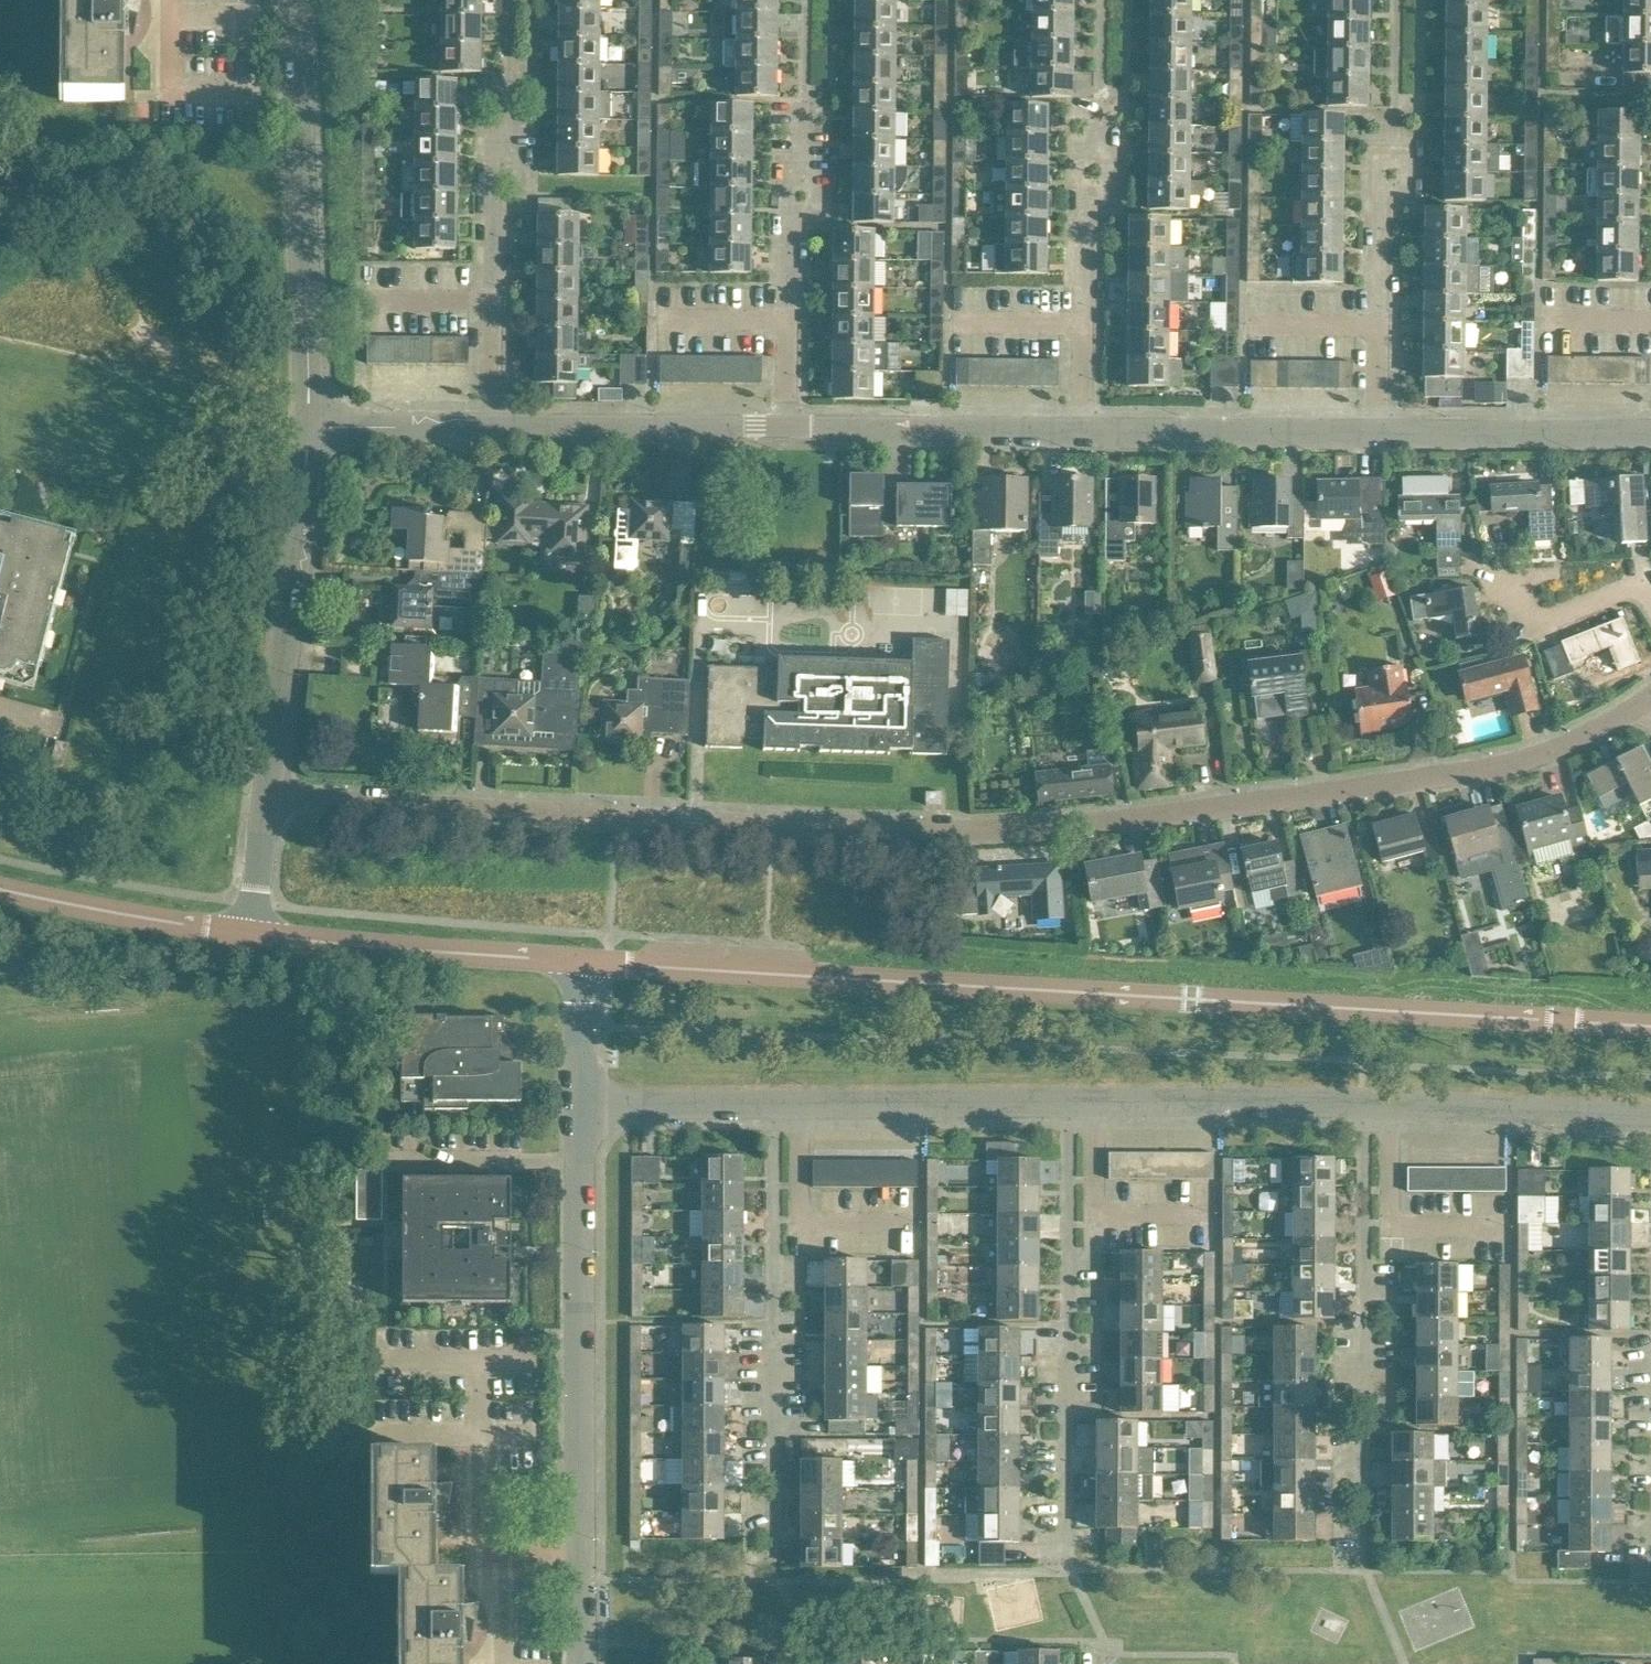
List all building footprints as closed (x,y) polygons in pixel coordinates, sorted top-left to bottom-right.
[(63,102),(120,102),(121,0),(64,0),(63,102)] [(481,0),(442,0),(442,17),(481,17),(481,0)] [(600,0),(560,0),(560,9),(600,9),(600,0)] [(639,9),(651,10),(651,0),(639,0),(639,9)] [(738,12),(777,13),(777,0),(738,0),(738,12)] [(895,0),(856,0),(856,27),(895,28),(895,0)] [(1072,0),(1033,0),(1032,14),(1072,14),(1072,0)] [(1190,0),(1150,0),(1150,15),(1190,15),(1190,0)] [(1229,16),(1242,16),(1242,0),(1229,0),(1229,16)] [(1251,11),(1263,11),(1264,0),(1251,0),(1251,11)] [(1329,22),(1368,23),(1368,0),(1329,0),(1329,22)] [(1623,19),(1650,19),(1650,0),(1623,0),(1623,19)] [(1486,33),(1486,5),(1446,5),(1446,33),(1486,33)] [(599,37),(600,9),(560,9),(560,36),(599,37)] [(661,12),(660,28),(672,28),(673,12),(661,12)] [(725,12),(725,40),(737,40),(777,40),(777,13),(738,12),(725,12)] [(934,12),(934,28),(947,28),(947,12),(934,12)] [(955,13),(955,29),(967,29),(967,13),(955,13)] [(1072,42),(1072,14),(1032,14),(1032,41),(1072,42)] [(1190,43),(1190,15),(1150,15),(1150,43),(1190,43)] [(365,16),(365,32),(376,32),(376,16),(365,16)] [(481,45),(481,17),(442,17),(442,44),(481,45)] [(1526,17),(1526,34),(1538,34),(1538,17),(1526,17)] [(1546,18),(1546,35),(1558,35),(1558,18),(1546,18)] [(1623,19),(1606,19),(1606,46),(1623,46),(1650,47),(1650,19),(1623,19)] [(651,21),(639,21),(639,37),(651,37),(651,21)] [(1251,21),(1251,38),(1263,38),(1263,21),(1251,21)] [(1368,50),(1368,23),(1329,22),(1329,50),(1368,50)] [(895,56),(895,28),(856,27),(856,55),(895,56)] [(1242,27),(1229,27),(1229,43),(1242,43),(1242,27)] [(1485,61),(1486,33),(1446,33),(1446,61),(1485,61)] [(599,65),(599,37),(560,36),(559,64),(599,65)] [(660,39),(660,56),(672,56),(672,39),(660,39)] [(777,40),(737,40),(724,40),(724,68),(737,68),(777,68),(777,40)] [(934,40),(934,56),(947,56),(947,40),(934,40)] [(955,41),(955,57),(967,57),(967,41),(955,41)] [(1071,69),(1072,42),(1032,41),(1015,41),(1015,69),(1032,69),(1071,69)] [(1189,71),(1190,43),(1150,43),(1150,71),(1189,71)] [(365,44),(365,60),(375,60),(375,44),(365,44)] [(481,73),(481,45),(442,44),(441,73),(481,73)] [(1526,45),(1526,62),(1538,62),(1538,45),(1526,45)] [(1545,46),(1545,62),(1558,62),(1558,46),(1545,46)] [(1623,46),(1622,75),(1650,75),(1650,47),(1623,46)] [(651,49),(639,49),(639,65),(651,65),(651,49)] [(1251,49),(1251,65),(1263,65),(1263,49),(1251,49)] [(1367,78),(1368,50),(1329,50),(1315,50),(1315,78),(1328,78),(1367,78)] [(894,83),(895,56),(856,55),(855,83),(894,83)] [(1242,55),(1229,55),(1229,71),(1241,71),(1242,55)] [(1485,89),(1485,61),(1446,61),(1446,89),(1485,89)] [(599,92),(599,65),(559,64),(559,92),(599,92)] [(660,67),(660,83),(672,83),(672,67),(660,67)] [(777,96),(777,68),(737,68),(737,96),(777,96)] [(934,68),(934,84),(946,84),(946,68),(934,68)] [(954,68),(954,85),(966,85),(967,69),(954,68)] [(1071,98),(1071,69),(1032,69),(1032,97),(1071,98)] [(1189,99),(1189,71),(1150,71),(1150,98),(1189,99)] [(1525,73),(1525,89),(1538,90),(1538,73),(1525,73)] [(651,77),(639,76),(639,93),(651,93),(651,77)] [(1251,77),(1251,93),(1263,93),(1263,77),(1251,77)] [(1367,107),(1367,78),(1328,78),(1328,106),(1367,107)] [(375,81),(363,81),(363,97),(375,97),(375,81)] [(416,81),(416,110),(456,110),(456,82),(416,81)] [(894,111),(894,83),(855,83),(855,111),(894,111)] [(1241,83),(1229,83),(1229,99),(1241,99),(1241,83)] [(1485,117),(1485,89),(1446,89),(1446,117),(1485,117)] [(612,92),(599,92),(559,92),(559,120),(598,120),(611,120),(612,92)] [(934,95),(933,112),(946,112),(946,95),(934,95)] [(1189,127),(1189,99),(1150,98),(1149,126),(1189,127)] [(1525,101),(1525,117),(1537,117),(1537,101),(1525,101)] [(651,104),(639,104),(638,120),(651,121),(651,104)] [(658,105),(658,122),(670,122),(670,105),(658,105)] [(712,105),(712,134),(751,134),(751,106),(712,105)] [(965,106),(953,106),(953,122),(965,122),(965,106)] [(1007,106),(1007,134),(1046,135),(1047,106),(1007,106)] [(375,109),(363,109),(363,125),(375,126),(375,109)] [(456,112),(456,110),(416,110),(416,137),(455,138),(455,127),(460,127),(461,112),(456,112)] [(894,139),(894,111),(855,111),(855,139),(894,139)] [(1241,111),(1229,111),(1228,127),(1241,127),(1241,111)] [(1566,114),(1544,114),(1544,131),(1556,131),(1556,129),(1565,129),(1566,114)] [(1638,115),(1598,114),(1598,143),(1637,143),(1638,115)] [(1249,115),(1249,131),(1261,131),(1261,115),(1249,115)] [(1303,116),(1303,144),(1342,144),(1343,116),(1303,116)] [(1485,145),(1485,117),(1446,117),(1445,145),(1485,145)] [(598,148),(598,120),(559,120),(559,147),(598,148)] [(933,123),(933,139),(946,139),(946,123),(933,123)] [(1189,154),(1189,127),(1149,126),(1149,154),(1189,154)] [(1525,129),(1525,145),(1537,145),(1537,129),(1525,129)] [(651,132),(638,132),(638,148),(651,148),(651,132)] [(658,134),(658,150),(670,150),(670,134),(658,134)] [(751,162),(751,134),(712,134),(712,162),(699,162),(751,162)] [(965,134),(953,134),(953,150),(965,150),(965,134)] [(1046,163),(1046,135),(1007,134),(1007,162),(1046,163)] [(375,137),(363,137),(363,153),(374,153),(375,137)] [(455,166),(455,138),(416,137),(415,165),(455,166)] [(1241,138),(1228,138),(1228,155),(1241,155),(1241,138)] [(894,167),(894,139),(855,139),(855,166),(894,167)] [(1556,142),(1544,142),(1544,158),(1556,158),(1556,142)] [(1249,143),(1249,160),(1261,160),(1261,144),(1249,143)] [(1637,170),(1637,143),(1598,143),(1598,170),(1637,170)] [(1342,172),(1342,144),(1303,144),(1302,172),(1342,172)] [(1500,145),(1485,145),(1445,145),(1445,173),(1485,173),(1500,173),(1500,145)] [(598,176),(598,148),(559,147),(558,176),(598,176)] [(933,151),(933,167),(945,167),(946,151),(933,151)] [(1189,182),(1189,154),(1149,154),(1149,182),(1189,182)] [(1525,157),(1525,173),(1537,173),(1537,157),(1525,157)] [(651,160),(638,160),(638,176),(651,176),(651,160)] [(657,161),(657,178),(670,178),(670,162),(657,161)] [(751,190),(751,162),(699,162),(698,189),(711,189),(711,190),(751,190)] [(965,162),(953,162),(953,178),(965,178),(965,162)] [(1046,190),(1046,163),(1007,162),(1007,190),(1046,190)] [(374,165),(363,165),(363,181),(374,181),(374,165)] [(455,193),(455,166),(415,165),(415,193),(455,193)] [(908,166),(894,167),(855,166),(854,194),(894,195),(899,195),(903,189),(905,183),(908,178),(909,173),(908,166)] [(1241,166),(1228,166),(1228,182),(1241,183),(1241,166)] [(1556,170),(1544,169),(1543,186),(1556,186),(1556,170)] [(1637,198),(1637,170),(1598,170),(1587,170),(1587,197),(1598,197),(1637,198)] [(1248,171),(1248,187),(1260,188),(1261,171),(1248,171)] [(1342,200),(1342,172),(1302,172),(1302,200),(1342,200)] [(1484,201),(1485,173),(1445,173),(1445,201),(1484,201)] [(933,179),(933,195),(945,195),(945,179),(933,179)] [(1188,211),(1189,182),(1149,182),(1149,210),(1188,211)] [(1524,186),(1524,202),(1536,202),(1537,186),(1524,186)] [(657,189),(657,206),(670,206),(670,189),(657,189)] [(751,218),(751,190),(711,190),(711,218),(751,218)] [(965,190),(952,190),(952,206),(965,206),(965,190)] [(1046,190),(1007,190),(1006,218),(1046,218),(1046,207),(1051,207),(1051,192),(1046,192),(1046,190)] [(374,192),(363,192),(363,208),(374,209),(374,192)] [(455,193),(415,193),(403,193),(403,220),(415,220),(454,221),(455,193)] [(893,223),(894,195),(854,194),(854,223),(893,223)] [(1241,195),(1228,195),(1228,211),(1241,211),(1241,195)] [(1565,213),(1565,197),(1565,196),(1556,196),(1556,197),(1543,197),(1543,224),(1556,225),(1556,213),(1565,213)] [(1636,225),(1637,198),(1598,197),(1597,225),(1636,225)] [(538,214),(538,216),(538,245),(577,245),(577,216),(572,216),(572,199),(539,199),(538,214)] [(1248,199),(1248,215),(1260,215),(1260,199),(1248,199)] [(1341,228),(1342,200),(1302,200),(1302,227),(1341,228)] [(933,207),(932,223),(945,223),(945,207),(933,207)] [(1467,211),(1425,211),(1425,239),(1467,240),(1467,211)] [(657,217),(657,233),(669,233),(669,217),(657,217)] [(751,246),(751,218),(711,218),(711,245),(751,246)] [(965,218),(952,218),(952,234),(964,234),(965,218)] [(1046,246),(1046,218),(1006,218),(1006,246),(1046,246)] [(1169,219),(1129,218),(1129,247),(1169,247),(1169,219)] [(374,220),(363,220),(362,236),(374,236),(374,220)] [(454,249),(454,221),(415,220),(415,249),(454,249)] [(1535,224),(1523,224),(1523,240),(1535,240),(1535,224)] [(1556,225),(1543,224),(1543,241),(1556,241),(1556,225)] [(1636,253),(1636,225),(1597,225),(1597,252),(1636,253)] [(1248,227),(1247,243),(1260,243),(1260,227),(1248,227)] [(1341,255),(1341,228),(1302,227),(1301,255),(1341,255)] [(635,229),(635,245),(648,245),(648,229),(635,229)] [(1227,231),(1227,248),(1239,248),(1240,232),(1227,231)] [(874,233),(835,232),(834,260),(874,261),(874,233)] [(1467,267),(1467,240),(1425,239),(1424,267),(1479,268),(1479,267),(1467,267)] [(577,273),(577,245),(538,245),(538,272),(577,273)] [(657,245),(657,262),(669,262),(669,245),(657,245)] [(750,274),(751,246),(711,245),(711,274),(750,274)] [(931,245),(931,262),(944,262),(944,245),(931,245)] [(964,246),(952,246),(952,262),(964,262),(964,246)] [(1006,246),(996,246),(996,275),(1006,275),(1046,275),(1046,246),(1006,246)] [(1187,247),(1169,247),(1129,247),(1129,275),(1187,275),(1190,275),(1189,258),(1184,258),(1187,247)] [(1535,252),(1523,252),(1522,268),(1535,268),(1535,252)] [(1555,252),(1543,252),(1543,268),(1555,268),(1555,252)] [(1636,281),(1636,253),(1597,252),(1597,281),(1636,281)] [(1247,254),(1247,271),(1259,271),(1260,255),(1247,254)] [(1341,284),(1341,255),(1301,255),(1301,283),(1341,284)] [(635,257),(635,273),(648,273),(648,257),(635,257)] [(1227,259),(1227,275),(1239,276),(1239,259),(1227,259)] [(874,289),(874,261),(834,260),(834,288),(874,289)] [(1479,295),(1479,268),(1424,267),(1424,295),(1466,295),(1466,294),(1479,295)] [(577,300),(577,273),(538,272),(538,300),(577,300)] [(931,273),(931,289),(944,289),(944,273),(931,273)] [(1129,275),(1129,302),(1168,303),(1187,303),(1187,275),(1129,275)] [(1535,280),(1522,280),(1522,296),(1535,296),(1535,280)] [(634,284),(634,301),(648,301),(648,285),(634,284)] [(1227,287),(1227,303),(1239,303),(1239,287),(1227,287)] [(873,316),(874,289),(834,288),(834,316),(873,316)] [(1466,323),(1466,295),(1424,295),(1424,323),(1466,323)] [(576,328),(577,300),(538,300),(538,328),(576,328)] [(931,301),(931,317),(943,317),(943,301),(931,301)] [(1168,331),(1168,303),(1129,302),(1128,330),(1168,331)] [(1534,306),(1522,306),(1522,322),(1534,322),(1534,306)] [(634,311),(634,328),(647,328),(647,311),(634,311)] [(873,344),(873,316),(834,316),(834,344),(873,344)] [(1226,316),(1226,332),(1237,332),(1238,332),(1238,316),(1226,316)] [(1466,351),(1466,323),(1424,323),(1423,351),(1466,351)] [(576,356),(576,328),(538,328),(537,355),(576,356)] [(930,329),(930,345),(942,345),(943,345),(943,329),(930,329)] [(1168,358),(1168,331),(1128,330),(1128,358),(1168,358)] [(1522,334),(1521,350),(1534,350),(1534,334),(1522,334)] [(380,364),(380,337),(368,337),(367,364),(380,364)] [(393,364),(393,337),(380,337),(380,364),(393,364)] [(406,365),(406,337),(393,337),(393,364),(406,365)] [(418,365),(419,338),(406,337),(406,365),(418,365)] [(431,365),(431,338),(419,338),(418,365),(431,365)] [(444,365),(444,338),(431,338),(431,365),(444,365)] [(456,365),(457,338),(444,338),(444,365),(456,365)] [(470,338),(457,338),(456,365),(469,365),(470,338)] [(873,372),(873,344),(834,344),(833,371),(873,372)] [(1520,378),(1520,350),(1507,350),(1507,378),(1520,378)] [(1534,379),(1534,350),(1521,350),(1520,350),(1520,378),(1534,379)] [(1465,380),(1466,358),(1466,351),(1423,351),(1423,379),(1424,379),(1424,399),(1461,399),(1462,380),(1465,380)] [(591,370),(591,356),(576,356),(537,355),(537,384),(554,384),(554,400),(576,400),(576,370),(591,370)] [(633,385),(634,356),(621,356),(620,384),(633,385)] [(646,385),(647,356),(634,356),(633,385),(646,385)] [(673,384),(674,357),(661,357),(661,384),(673,384)] [(686,384),(686,358),(674,357),(673,384),(686,384)] [(1560,384),(1560,357),(1547,357),(1547,384),(1560,384)] [(1572,384),(1573,357),(1560,357),(1560,384),(1572,384)] [(1585,384),(1585,358),(1573,357),(1572,384),(1585,384)] [(699,384),(699,358),(686,358),(686,384),(699,384)] [(712,384),(712,358),(699,358),(699,384),(712,384)] [(724,385),(725,358),(712,358),(712,384),(724,385)] [(737,385),(737,358),(725,358),(724,385),(737,385)] [(750,385),(750,358),(737,358),(737,385),(750,385)] [(763,358),(750,358),(750,385),(762,385),(763,358)] [(1181,387),(1181,359),(1181,358),(1168,358),(1128,358),(1128,387),(1181,387)] [(1597,384),(1598,358),(1585,358),(1585,384),(1597,384)] [(1610,384),(1610,358),(1598,358),(1597,384),(1610,384)] [(1623,385),(1623,358),(1610,358),(1610,384),(1623,385)] [(1635,385),(1636,358),(1623,358),(1623,385),(1635,385)] [(1648,358),(1636,358),(1635,385),(1648,385),(1648,358)] [(1224,388),(1225,359),(1211,359),(1211,387),(1224,388)] [(1238,388),(1238,360),(1225,359),(1224,388),(1238,388)] [(969,387),(969,360),(957,360),(957,387),(969,387)] [(982,387),(982,360),(969,360),(969,387),(982,387)] [(995,387),(995,360),(982,360),(982,387),(995,387)] [(1007,387),(1007,360),(995,360),(995,387),(1007,387)] [(1020,387),(1020,361),(1007,360),(1007,387),(1020,387)] [(1033,387),(1033,361),(1020,361),(1020,387),(1033,387)] [(1045,387),(1045,361),(1033,361),(1033,387),(1045,387)] [(1058,361),(1045,361),(1045,387),(1058,387),(1058,361)] [(1263,389),(1263,362),(1251,362),(1250,389),(1263,389)] [(1276,389),(1276,362),(1263,362),(1263,389),(1276,389)] [(1288,389),(1288,362),(1276,362),(1276,389),(1288,389)] [(1301,389),(1301,362),(1288,362),(1288,389),(1301,389)] [(1314,389),(1314,362),(1301,362),(1301,389),(1314,389)] [(1326,389),(1326,362),(1314,362),(1314,389),(1326,389)] [(1339,389),(1339,362),(1326,362),(1326,389),(1339,389)] [(1352,363),(1339,362),(1339,389),(1352,389),(1352,363)] [(872,400),(873,372),(833,371),(833,400),(872,400)] [(929,401),(929,371),(916,371),(915,401),(929,401)] [(942,401),(942,372),(929,371),(929,401),(942,401)] [(1460,497),(1447,497),(1447,477),(1417,478),(1417,498),(1398,498),(1398,522),(1436,522),(1437,554),(1436,569),(1461,568),(1461,554),(1460,497)] [(1643,477),(1579,480),(1579,478),(1576,478),(1576,480),(1570,480),(1571,506),(1587,505),(1587,509),(1589,509),(1589,504),(1620,503),(1622,544),(1646,543),(1643,477)] [(914,522),(915,485),(897,485),(897,491),(884,491),(884,478),(850,478),(850,538),(883,538),(884,522),(914,522)] [(974,478),(973,565),(991,566),(991,568),(992,531),(1025,532),(1025,545),(1026,545),(1026,523),(1027,524),(1027,519),(1026,519),(1026,479),(1006,479),(1006,482),(991,482),(991,481),(990,481),(990,482),(975,482),(975,478),(974,478)] [(1039,508),(1039,541),(1039,558),(1059,559),(1059,541),(1062,541),(1062,528),(1092,528),(1093,479),(1053,479),(1052,509),(1039,508)] [(1155,480),(1121,480),(1121,508),(1105,508),(1105,562),(1125,562),(1125,546),(1122,546),(1122,542),(1135,542),(1135,524),(1154,524),(1155,480)] [(1192,494),(1188,494),(1188,527),(1202,527),(1202,529),(1208,529),(1208,528),(1217,528),(1217,551),(1238,551),(1238,492),(1219,492),(1219,480),(1192,480),(1192,494)] [(1251,527),(1288,528),(1288,538),(1304,539),(1304,501),(1290,501),(1290,480),(1255,480),(1255,502),(1251,502),(1251,527)] [(1318,520),(1325,520),(1325,524),(1343,524),(1343,519),(1347,519),(1348,545),(1385,545),(1384,481),(1356,481),(1356,483),(1345,483),(1345,482),(1318,482),(1318,520)] [(951,486),(915,485),(914,522),(914,528),(951,528),(951,518),(954,518),(954,512),(951,512),(951,486)] [(1539,485),(1492,487),(1477,488),(1478,512),(1528,510),(1530,542),(1555,541),(1552,486),(1539,486),(1539,485)] [(584,564),(588,507),(562,506),(562,509),(525,507),(526,497),(500,495),(497,545),(531,547),(542,548),(541,561),(584,564)] [(618,509),(616,569),(628,569),(628,571),(633,571),(638,567),(638,562),(637,562),(639,541),(669,541),(671,505),(657,504),(657,502),(636,501),(632,505),(632,510),(618,509)] [(409,569),(397,569),(398,561),(396,560),(396,571),(415,572),(484,576),(487,514),(451,512),(447,515),(447,519),(429,518),(430,511),(395,509),(394,530),(411,531),(409,569)] [(29,525),(0,517),(0,682),(26,689),(35,683),(69,554),(74,536),(29,525)] [(1293,547),(1292,573),(1304,574),(1305,548),(1293,547)] [(482,609),(484,576),(415,572),(415,579),(405,588),(395,587),(392,625),(429,628),(431,607),(457,609),(457,608),(482,609)] [(1377,602),(1395,596),(1388,572),(1369,578),(1377,602)] [(1474,588),(1413,597),(1410,597),(1413,620),(1429,618),(1453,614),(1457,640),(1464,638),(1466,648),(1491,644),(1487,619),(1479,620),(1474,588)] [(1561,644),(1543,652),(1554,680),(1612,658),(1617,672),(1641,662),(1623,617),(1560,642),(1561,644)] [(1191,630),(1195,665),(1197,682),(1216,680),(1214,665),(1209,628),(1191,630)] [(573,629),(572,642),(582,643),(583,643),(585,630),(573,629)] [(706,746),(706,750),(742,749),(743,737),(764,738),(764,752),(766,752),(766,751),(798,752),(798,753),(800,753),(800,749),(820,749),(820,753),(822,754),(822,752),(889,755),(889,756),(891,756),(891,751),(911,752),(911,756),(947,757),(947,755),(946,755),(947,753),(950,643),(952,643),(952,642),(914,640),(914,642),(915,642),(914,664),(780,659),(780,670),(709,667),(709,669),(710,669),(707,746),(706,746)] [(576,736),(581,656),(582,643),(572,642),(563,642),(562,655),(544,654),(542,692),(536,698),(534,734),(576,736)] [(476,715),(478,680),(478,678),(463,677),(456,687),(429,685),(432,647),(393,645),(391,685),(417,686),(421,694),(419,731),(453,733),(454,717),(476,718),(476,715)] [(1104,675),(1135,666),(1132,656),(1102,665),(1104,675)] [(1248,665),(1252,697),(1285,693),(1289,721),(1307,719),(1300,658),(1248,665)] [(1462,683),(1460,683),(1461,688),(1463,688),(1466,699),(1507,688),(1515,716),(1536,710),(1529,683),(1530,682),(1524,659),(1460,676),(1462,683)] [(1393,664),(1361,672),(1365,689),(1349,693),(1361,739),(1374,735),(1373,732),(1411,722),(1400,681),(1398,681),(1393,664)] [(605,702),(602,742),(642,744),(642,733),(652,734),(688,736),(691,682),(638,679),(637,691),(628,691),(627,704),(605,702)] [(534,734),(536,698),(514,697),(515,682),(478,680),(476,715),(494,716),(493,735),(532,738),(532,734),(534,734)] [(1167,756),(1166,748),(1205,743),(1201,715),(1153,721),(1152,713),(1135,715),(1140,750),(1134,750),(1138,781),(1143,781),(1145,790),(1172,786),(1172,755),(1167,756)] [(69,744),(57,741),(51,764),(63,767),(69,744)] [(1589,774),(1605,806),(1606,809),(1634,795),(1648,822),(1650,820),(1650,771),(1640,749),(1589,774)] [(1114,796),(1111,767),(1110,767),(1108,751),(1088,753),(1090,769),(1074,771),(1038,775),(1038,773),(1036,774),(1039,800),(1039,804),(1077,800),(1114,796)] [(943,806),(943,792),(926,792),(926,806),(943,806)] [(1560,797),(1518,809),(1531,856),(1532,855),(1534,863),(1573,852),(1571,844),(1587,840),(1579,811),(1565,814),(1560,797)] [(1457,861),(1487,853),(1496,888),(1523,881),(1507,824),(1494,827),(1489,809),(1446,820),(1457,861)] [(1415,815),(1372,826),(1382,863),(1424,852),(1427,865),(1441,861),(1433,829),(1419,833),(1415,815)] [(1303,837),(1302,838),(1319,908),(1321,908),(1318,897),(1358,887),(1361,898),(1362,897),(1344,827),(1343,827),(1344,829),(1303,839),(1303,837)] [(1240,845),(1242,852),(1251,895),(1271,891),(1273,902),(1301,896),(1294,863),(1281,866),(1277,844),(1261,847),(1260,841),(1240,845)] [(1183,854),(1169,856),(1181,910),(1223,901),(1222,893),(1235,890),(1226,845),(1199,850),(1200,854),(1184,857),(1183,854)] [(1636,853),(1637,877),(1638,877),(1638,890),(1650,889),(1650,852),(1636,853)] [(1140,857),(1086,868),(1093,903),(1138,894),(1141,912),(1151,911),(1165,908),(1156,862),(1142,865),(1140,857)] [(998,869),(978,870),(979,892),(960,893),(962,916),(981,915),(995,914),(994,897),(1039,895),(1041,918),(1034,918),(1034,919),(1062,918),(1059,865),(1036,867),(1036,870),(1001,872),(1001,867),(998,867),(998,869)] [(521,1102),(521,1064),(513,1064),(504,1032),(504,1017),(408,1016),(406,1023),(404,1038),(402,1048),(402,1059),(402,1101),(424,1101),(424,1116),(425,1116),(425,1109),(468,1109),(468,1102),(521,1102)] [(1038,1187),(1038,1160),(1019,1160),(1019,1143),(986,1143),(986,1160),(998,1160),(998,1175),(986,1175),(986,1187),(1038,1187)] [(1122,1179),(1122,1155),(1108,1154),(1108,1179),(1122,1179)] [(1135,1179),(1135,1155),(1122,1155),(1122,1179),(1135,1179)] [(1148,1179),(1148,1155),(1135,1155),(1135,1179),(1148,1179)] [(1161,1179),(1161,1155),(1148,1155),(1148,1179),(1161,1179)] [(1174,1179),(1174,1155),(1161,1155),(1161,1179),(1174,1179)] [(1187,1180),(1187,1155),(1174,1155),(1174,1179),(1187,1180)] [(1200,1180),(1200,1155),(1187,1155),(1187,1180),(1200,1180)] [(1213,1180),(1213,1155),(1200,1155),(1200,1180),(1213,1180)] [(660,1184),(660,1157),(632,1157),(632,1184),(641,1184),(660,1184)] [(742,1184),(742,1157),(702,1157),(702,1184),(742,1184)] [(1562,1157),(1549,1157),(1549,1166),(1562,1166),(1562,1157)] [(1232,1186),(1232,1159),(1222,1159),(1222,1186),(1232,1186)] [(1334,1186),(1334,1159),(1280,1159),(1280,1185),(1294,1185),(1294,1186),(1334,1186)] [(937,1187),(937,1160),(927,1160),(927,1187),(937,1187)] [(826,1187),(826,1161),(813,1161),(813,1187),(826,1187)] [(839,1187),(839,1161),(826,1161),(826,1187),(839,1187)] [(852,1187),(852,1161),(839,1161),(839,1187),(852,1187)] [(866,1187),(865,1161),(852,1161),(852,1187),(866,1187)] [(879,1187),(879,1161),(865,1161),(866,1187),(879,1187)] [(892,1187),(892,1161),(879,1161),(879,1187),(892,1187)] [(905,1187),(905,1161),(892,1161),(892,1187),(905,1187)] [(918,1187),(918,1161),(905,1161),(905,1187),(918,1187)] [(1420,1192),(1420,1168),(1407,1168),(1407,1192),(1420,1192)] [(1432,1192),(1432,1168),(1420,1168),(1420,1192),(1432,1192)] [(1445,1191),(1445,1168),(1432,1168),(1432,1192),(1445,1191)] [(1457,1191),(1457,1168),(1445,1168),(1445,1191),(1457,1191)] [(1469,1191),(1469,1168),(1457,1168),(1457,1191),(1469,1191)] [(1482,1191),(1482,1168),(1469,1168),(1469,1191),(1482,1191)] [(1494,1191),(1494,1168),(1482,1168),(1482,1191),(1494,1191)] [(1507,1191),(1507,1168),(1494,1168),(1494,1191),(1507,1191)] [(382,1170),(357,1169),(357,1220),(382,1220),(382,1170)] [(1545,1197),(1545,1170),(1518,1170),(1518,1197),(1545,1197)] [(1630,1197),(1630,1170),(1589,1170),(1589,1197),(1630,1197)] [(511,1179),(403,1178),(403,1303),(511,1303),(511,1260),(508,1260),(508,1248),(510,1248),(510,1234),(508,1234),(508,1221),(511,1221),(511,1179)] [(641,1211),(641,1184),(632,1184),(632,1211),(641,1211)] [(742,1211),(742,1184),(702,1184),(702,1211),(742,1211)] [(1232,1213),(1232,1186),(1222,1186),(1222,1213),(1232,1213)] [(1334,1213),(1334,1186),(1294,1186),(1294,1213),(1334,1213)] [(937,1214),(937,1187),(927,1187),(927,1214),(937,1214)] [(1038,1214),(1038,1187),(986,1187),(998,1187),(998,1214),(1038,1214)] [(1545,1223),(1545,1197),(1518,1197),(1518,1224),(1529,1224),(1545,1223)] [(1630,1224),(1630,1197),(1589,1197),(1589,1224),(1630,1224)] [(641,1237),(641,1211),(632,1211),(633,1237),(641,1237)] [(742,1237),(742,1211),(702,1211),(702,1237),(742,1237)] [(1233,1239),(1232,1213),(1222,1213),(1223,1239),(1233,1239)] [(1334,1239),(1334,1213),(1294,1213),(1294,1239),(1334,1239)] [(937,1240),(937,1214),(927,1214),(927,1240),(937,1240)] [(1038,1240),(1038,1214),(998,1214),(998,1240),(1038,1240)] [(1529,1250),(1529,1224),(1518,1224),(1518,1250),(1529,1250)] [(1629,1250),(1630,1224),(1589,1224),(1589,1250),(1629,1250)] [(642,1264),(641,1237),(633,1237),(633,1264),(642,1264)] [(742,1264),(742,1237),(702,1237),(689,1237),(689,1249),(702,1249),(702,1264),(742,1264)] [(1233,1266),(1233,1239),(1223,1239),(1223,1266),(1233,1266)] [(1334,1266),(1334,1239),(1294,1239),(1294,1266),(1334,1266)] [(937,1267),(937,1240),(927,1240),(927,1267),(937,1267)] [(1038,1267),(1038,1240),(998,1240),(998,1267),(1038,1267)] [(1529,1277),(1529,1250),(1518,1250),(1518,1277),(1529,1277)] [(1629,1277),(1629,1250),(1589,1250),(1589,1277),(1629,1277)] [(1161,1279),(1161,1252),(1121,1252),(1121,1280),(1161,1279)] [(1215,1279),(1214,1252),(1204,1252),(1204,1279),(1215,1279)] [(865,1287),(865,1260),(825,1260),(825,1287),(865,1287)] [(919,1287),(919,1260),(909,1260),(909,1287),(919,1287)] [(642,1290),(642,1264),(633,1264),(633,1290),(642,1290)] [(742,1290),(742,1264),(702,1264),(702,1290),(742,1290)] [(1458,1292),(1458,1265),(1417,1265),(1417,1292),(1458,1292)] [(1510,1292),(1510,1265),(1500,1265),(1500,1292),(1510,1292)] [(1233,1292),(1233,1266),(1223,1266),(1223,1292),(1233,1292)] [(1334,1292),(1334,1266),(1294,1266),(1294,1292),(1334,1292)] [(937,1293),(937,1267),(927,1267),(927,1293),(937,1293)] [(1038,1293),(1038,1267),(998,1267),(998,1293),(1038,1293)] [(1529,1303),(1529,1277),(1518,1277),(1518,1303),(1529,1303)] [(1629,1303),(1629,1277),(1589,1277),(1589,1303),(1629,1303)] [(1161,1306),(1161,1279),(1121,1280),(1121,1306),(1161,1306)] [(1215,1306),(1215,1279),(1204,1279),(1204,1306),(1215,1306)] [(865,1314),(865,1287),(825,1287),(826,1314),(865,1314)] [(919,1314),(919,1287),(909,1287),(909,1314),(919,1314)] [(642,1317),(642,1290),(633,1290),(633,1317),(642,1317)] [(742,1317),(742,1290),(702,1290),(702,1317),(742,1317)] [(1233,1319),(1233,1292),(1223,1292),(1223,1319),(1233,1319)] [(1334,1319),(1334,1292),(1294,1292),(1280,1292),(1280,1319),(1334,1319)] [(1458,1318),(1458,1292),(1417,1292),(1417,1318),(1458,1318)] [(1510,1318),(1510,1292),(1500,1292),(1500,1318),(1510,1318)] [(937,1320),(937,1301),(937,1293),(927,1293),(927,1320),(937,1320)] [(1038,1320),(1038,1293),(998,1293),(998,1320),(1038,1320)] [(1529,1330),(1529,1303),(1518,1303),(1518,1330),(1529,1330)] [(1629,1330),(1629,1303),(1589,1303),(1589,1330),(1629,1330)] [(1161,1332),(1161,1306),(1121,1306),(1121,1333),(1161,1332)] [(1215,1332),(1215,1306),(1204,1306),(1205,1332),(1215,1332)] [(865,1340),(865,1314),(826,1314),(826,1340),(865,1340)] [(919,1340),(919,1314),(909,1314),(909,1340),(919,1340)] [(1458,1345),(1458,1318),(1417,1318),(1417,1345),(1458,1345)] [(1510,1345),(1510,1318),(1500,1318),(1500,1345),(1510,1345)] [(631,1326),(631,1353),(640,1353),(640,1326),(631,1326)] [(683,1326),(683,1353),(723,1353),(723,1326),(683,1326)] [(1222,1328),(1222,1355),(1231,1355),(1231,1328),(1222,1328)] [(1274,1328),(1274,1355),(1315,1355),(1315,1328),(1274,1328)] [(936,1329),(926,1329),(926,1357),(936,1357),(936,1329)] [(979,1329),(979,1357),(1019,1357),(1019,1329),(979,1329)] [(1161,1359),(1161,1332),(1121,1333),(1121,1359),(1161,1359)] [(1215,1359),(1215,1332),(1205,1332),(1205,1359),(1215,1359)] [(1517,1339),(1517,1366),(1527,1366),(1527,1339),(1517,1339)] [(1610,1366),(1610,1339),(1570,1339),(1570,1366),(1610,1366)] [(866,1367),(865,1340),(826,1340),(826,1367),(866,1367)] [(919,1367),(919,1340),(909,1340),(909,1367),(919,1367)] [(1458,1371),(1458,1345),(1417,1345),(1417,1371),(1458,1371)] [(1510,1371),(1510,1345),(1500,1345),(1500,1371),(1510,1371)] [(640,1380),(640,1353),(631,1353),(631,1380),(640,1380)] [(723,1380),(723,1353),(683,1353),(683,1380),(723,1380)] [(1231,1382),(1231,1355),(1222,1355),(1222,1382),(1231,1382)] [(1315,1382),(1315,1355),(1274,1355),(1274,1382),(1315,1382)] [(936,1383),(936,1357),(926,1357),(926,1383),(936,1383)] [(1019,1383),(1019,1357),(979,1357),(979,1383),(1019,1383)] [(1162,1385),(1161,1359),(1121,1359),(1121,1386),(1162,1385)] [(1215,1385),(1215,1359),(1205,1359),(1205,1385),(1215,1385)] [(1527,1393),(1527,1366),(1517,1366),(1517,1393),(1527,1393)] [(1610,1393),(1610,1366),(1570,1366),(1570,1393),(1610,1393)] [(866,1393),(866,1367),(826,1367),(826,1393),(866,1393)] [(919,1393),(919,1367),(909,1367),(909,1393),(919,1393)] [(1458,1397),(1458,1371),(1417,1371),(1417,1397),(1458,1397)] [(1510,1397),(1510,1371),(1500,1371),(1500,1397),(1510,1397)] [(640,1406),(640,1380),(631,1380),(631,1406),(640,1406)] [(723,1406),(723,1380),(683,1380),(683,1406),(723,1406)] [(1315,1408),(1315,1382),(1274,1382),(1259,1381),(1259,1408),(1274,1408),(1315,1408)] [(1232,1408),(1231,1382),(1222,1382),(1222,1408),(1232,1408)] [(936,1409),(936,1383),(926,1383),(926,1409),(936,1409)] [(1019,1409),(1019,1383),(979,1383),(979,1409),(1019,1409)] [(1162,1413),(1162,1385),(1121,1386),(1121,1413),(1162,1413)] [(1216,1413),(1215,1385),(1205,1385),(1205,1413),(1216,1413)] [(866,1420),(866,1393),(826,1393),(826,1420),(829,1420),(829,1434),(861,1434),(861,1420),(866,1420)] [(919,1434),(919,1422),(919,1393),(909,1393),(909,1420),(896,1420),(896,1427),(874,1427),(874,1434),(919,1434)] [(1527,1419),(1527,1393),(1517,1393),(1517,1419),(1527,1419)] [(1610,1419),(1610,1393),(1570,1393),(1570,1419),(1610,1419)] [(1458,1425),(1458,1397),(1417,1397),(1417,1424),(1458,1425)] [(1509,1425),(1510,1397),(1500,1397),(1500,1425),(1509,1425)] [(723,1433),(723,1406),(683,1406),(683,1433),(723,1433)] [(1232,1435),(1232,1408),(1222,1408),(1222,1435),(1232,1435)] [(1315,1435),(1315,1408),(1274,1408),(1274,1435),(1315,1435)] [(936,1436),(936,1409),(926,1409),(926,1435),(936,1436)] [(1019,1436),(1019,1409),(979,1409),(979,1436),(1019,1436)] [(1527,1446),(1527,1419),(1517,1419),(1517,1446),(1527,1446)] [(1610,1446),(1610,1419),(1570,1419),(1570,1446),(1610,1446)] [(1137,1449),(1137,1422),(1097,1422),(1097,1449),(1137,1449)] [(1214,1422),(1203,1422),(1203,1449),(1214,1449),(1214,1422)] [(640,1459),(640,1433),(631,1433),(631,1459),(640,1459)] [(723,1459),(723,1433),(683,1433),(683,1459),(723,1459)] [(1434,1434),(1398,1434),(1393,1434),(1393,1461),(1446,1461),(1434,1461),(1434,1434)] [(1508,1434),(1498,1434),(1498,1461),(1508,1461),(1508,1434)] [(936,1462),(936,1436),(926,1435),(926,1462),(936,1462)] [(1232,1461),(1232,1435),(1222,1435),(1222,1461),(1232,1461)] [(1315,1461),(1315,1435),(1274,1435),(1274,1460),(1274,1461),(1315,1461)] [(1019,1462),(1019,1436),(979,1436),(979,1462),(1019,1462)] [(1527,1472),(1527,1446),(1517,1446),(1517,1472),(1527,1472)] [(1610,1472),(1610,1446),(1570,1446),(1570,1472),(1610,1472)] [(1097,1449),(1097,1475),(1154,1475),(1154,1449),(1137,1449),(1097,1449)] [(1214,1475),(1214,1449),(1203,1449),(1203,1475),(1214,1475)] [(431,1455),(375,1455),(375,1576),(403,1576),(431,1575),(431,1455)] [(640,1486),(640,1459),(631,1459),(631,1486),(640,1486)] [(723,1486),(723,1459),(683,1459),(683,1486),(723,1486)] [(841,1460),(800,1460),(801,1488),(841,1488),(841,1460)] [(917,1487),(917,1460),(907,1460),(907,1487),(917,1487)] [(1315,1488),(1315,1461),(1274,1461),(1274,1460),(1261,1460),(1261,1488),(1274,1488),(1315,1488)] [(1232,1488),(1232,1461),(1222,1461),(1222,1488),(1232,1488)] [(1446,1487),(1446,1461),(1393,1461),(1393,1488),(1434,1488),(1434,1487),(1446,1487)] [(1508,1488),(1508,1461),(1498,1461),(1498,1488),(1508,1488)] [(936,1470),(936,1462),(926,1462),(926,1489),(936,1489),(936,1488),(944,1487),(944,1470),(936,1470)] [(1019,1489),(1019,1462),(979,1462),(979,1488),(965,1488),(965,1489),(1019,1489)] [(1527,1498),(1527,1472),(1517,1472),(1517,1498),(1527,1498)] [(1610,1498),(1610,1472),(1570,1472),(1570,1498),(1610,1498)] [(1097,1475),(1096,1501),(1137,1501),(1154,1501),(1154,1475),(1097,1475)] [(1214,1501),(1214,1475),(1203,1475),(1203,1501),(1214,1501)] [(640,1512),(640,1486),(631,1486),(631,1512),(640,1512)] [(723,1512),(723,1486),(683,1486),(683,1512),(723,1512)] [(917,1514),(917,1487),(907,1487),(907,1514),(917,1514)] [(841,1514),(841,1488),(801,1488),(801,1514),(841,1514)] [(1232,1514),(1232,1488),(1222,1488),(1222,1514),(1232,1514)] [(1315,1514),(1315,1488),(1274,1488),(1274,1514),(1315,1514)] [(1434,1514),(1434,1488),(1393,1488),(1393,1514),(1434,1514)] [(1508,1514),(1508,1488),(1498,1488),(1498,1514),(1508,1514)] [(936,1515),(936,1489),(926,1489),(926,1515),(936,1515)] [(1019,1515),(1019,1489),(965,1489),(965,1514),(979,1514),(979,1515),(1019,1515)] [(1183,1493),(1165,1494),(1166,1507),(1184,1507),(1183,1493)] [(1527,1525),(1527,1498),(1517,1498),(1516,1525),(1527,1525)] [(1610,1525),(1610,1498),(1570,1498),(1570,1525),(1610,1525)] [(1137,1529),(1137,1501),(1096,1501),(1096,1529),(1107,1529),(1107,1546),(1136,1546),(1136,1529),(1137,1529)] [(1214,1528),(1214,1501),(1203,1501),(1203,1528),(1214,1528)] [(641,1539),(640,1512),(631,1512),(631,1539),(641,1539)] [(723,1539),(723,1512),(683,1512),(683,1539),(723,1539)] [(841,1541),(841,1514),(801,1514),(801,1541),(841,1541)] [(917,1540),(917,1514),(907,1514),(907,1541),(917,1540)] [(1232,1541),(1232,1514),(1222,1514),(1222,1541),(1232,1541)] [(1315,1541),(1315,1514),(1274,1514),(1274,1541),(1315,1541)] [(1434,1541),(1434,1514),(1393,1514),(1393,1541),(1434,1541)] [(936,1542),(936,1515),(926,1515),(926,1542),(936,1542)] [(1019,1542),(1019,1515),(979,1515),(979,1542),(1019,1542)] [(1527,1552),(1527,1525),(1516,1525),(1516,1552),(1527,1552)] [(1610,1552),(1610,1525),(1570,1525),(1570,1552),(1557,1552),(1557,1569),(1590,1569),(1590,1552),(1610,1552)] [(917,1568),(917,1540),(907,1541),(907,1568),(917,1568)] [(842,1568),(841,1541),(801,1541),(801,1568),(842,1568)] [(431,1575),(403,1576),(403,1663),(458,1663),(459,1575),(431,1575)] [(953,1651),(942,1651),(942,1663),(953,1663),(953,1651)] [(1059,1651),(1019,1651),(1019,1663),(1059,1663),(1059,1651)] [(882,1655),(842,1655),(842,1663),(882,1663),(882,1655)] [(934,1655),(924,1655),(924,1663),(934,1663),(934,1655)]
